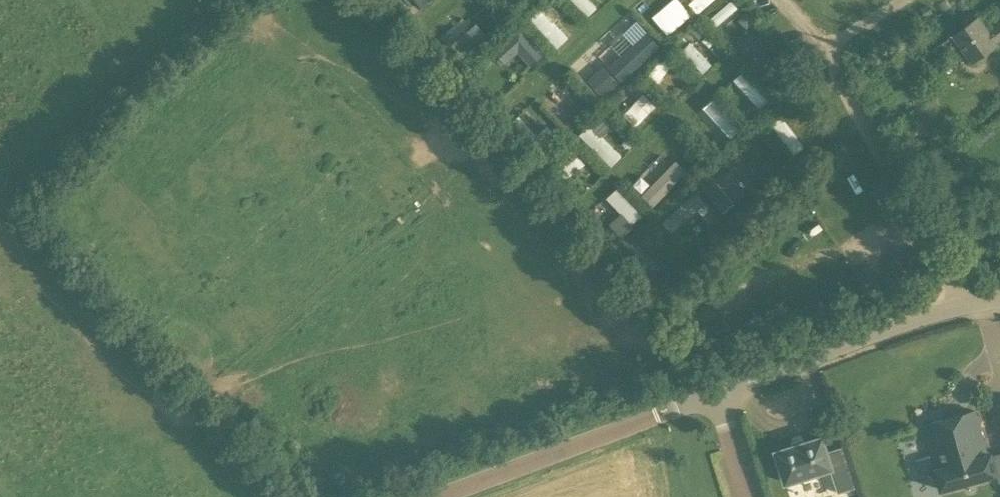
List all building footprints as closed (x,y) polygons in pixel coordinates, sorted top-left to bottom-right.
[(557,13),(549,0),(542,0),(538,2),(548,19),(557,13)] [(586,15),(595,6),(589,0),(571,0),(586,15)] [(695,12),(710,0),(685,0),(695,12)] [(706,18),(715,26),(735,7),(729,0),(725,0),(706,18)] [(556,47),(566,36),(534,5),(524,15),(556,47)] [(987,28),(978,14),(950,34),(971,62),(999,40),(999,20),(987,28)] [(528,65),(543,51),(516,23),(490,48),(504,63),(516,52),(528,65)] [(620,82),(656,42),(635,24),(599,64),(620,82)] [(688,41),(679,49),(701,73),(710,64),(688,41)] [(654,81),(671,65),(662,56),(646,72),(654,81)] [(600,65),(586,78),(601,94),(615,80),(600,65)] [(741,68),(730,79),(758,107),(769,97),(741,68)] [(561,120),(579,105),(557,82),(540,97),(561,120)] [(699,127),(714,143),(730,128),(715,112),(699,127)] [(778,115),(767,122),(790,152),(801,145),(778,115)] [(584,131),(597,147),(613,134),(600,118),(584,131)] [(672,158),(640,193),(652,205),(685,170),(672,158)] [(717,213),(730,201),(710,180),(697,192),(717,213)] [(675,234),(704,203),(691,191),(662,222),(675,234)] [(608,227),(614,238),(631,229),(625,218),(608,227)] [(988,406),(999,447),(999,402),(988,406)] [(996,473),(990,452),(986,453),(974,410),(926,424),(933,450),(935,450),(940,466),(934,468),(940,489),(996,473)] [(824,435),(776,450),(786,481),(831,467),(839,491),(855,486),(841,446),(829,450),(824,435)]
